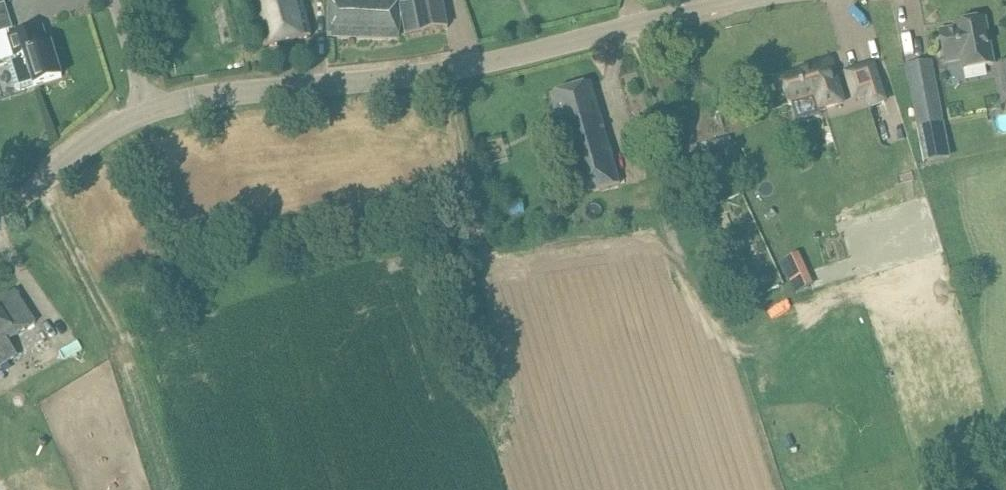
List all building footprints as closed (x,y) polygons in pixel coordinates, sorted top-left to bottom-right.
[(264,48),(311,37),(302,0),(252,0),(264,48)] [(329,36),(399,39),(400,10),(405,35),(421,32),(447,28),(441,0),(421,0),(399,4),(399,3),(367,2),(367,0),(349,0),(349,1),(330,0),(329,36)] [(956,29),(940,32),(946,63),(962,60),(964,71),(993,65),(985,19),(955,25),(956,29)] [(13,58),(9,63),(17,88),(22,90),(35,86),(62,77),(51,45),(48,46),(42,27),(9,38),(15,57),(13,58)] [(809,71),(781,79),(789,105),(815,97),(820,110),(843,103),(830,61),(808,68),(809,71)] [(931,61),(906,66),(918,128),(943,123),(931,61)] [(873,65),(847,73),(855,99),(867,95),(871,107),(884,103),(873,65)] [(591,84),(551,96),(580,197),(620,185),(619,179),(591,84)] [(730,137),(721,139),(723,149),(733,147),(730,137)] [(742,194),(706,210),(747,302),(784,285),(742,194)] [(804,252),(783,258),(794,292),(814,286),(804,252)] [(0,301),(0,365),(18,353),(9,339),(35,322),(15,291),(0,301)]
